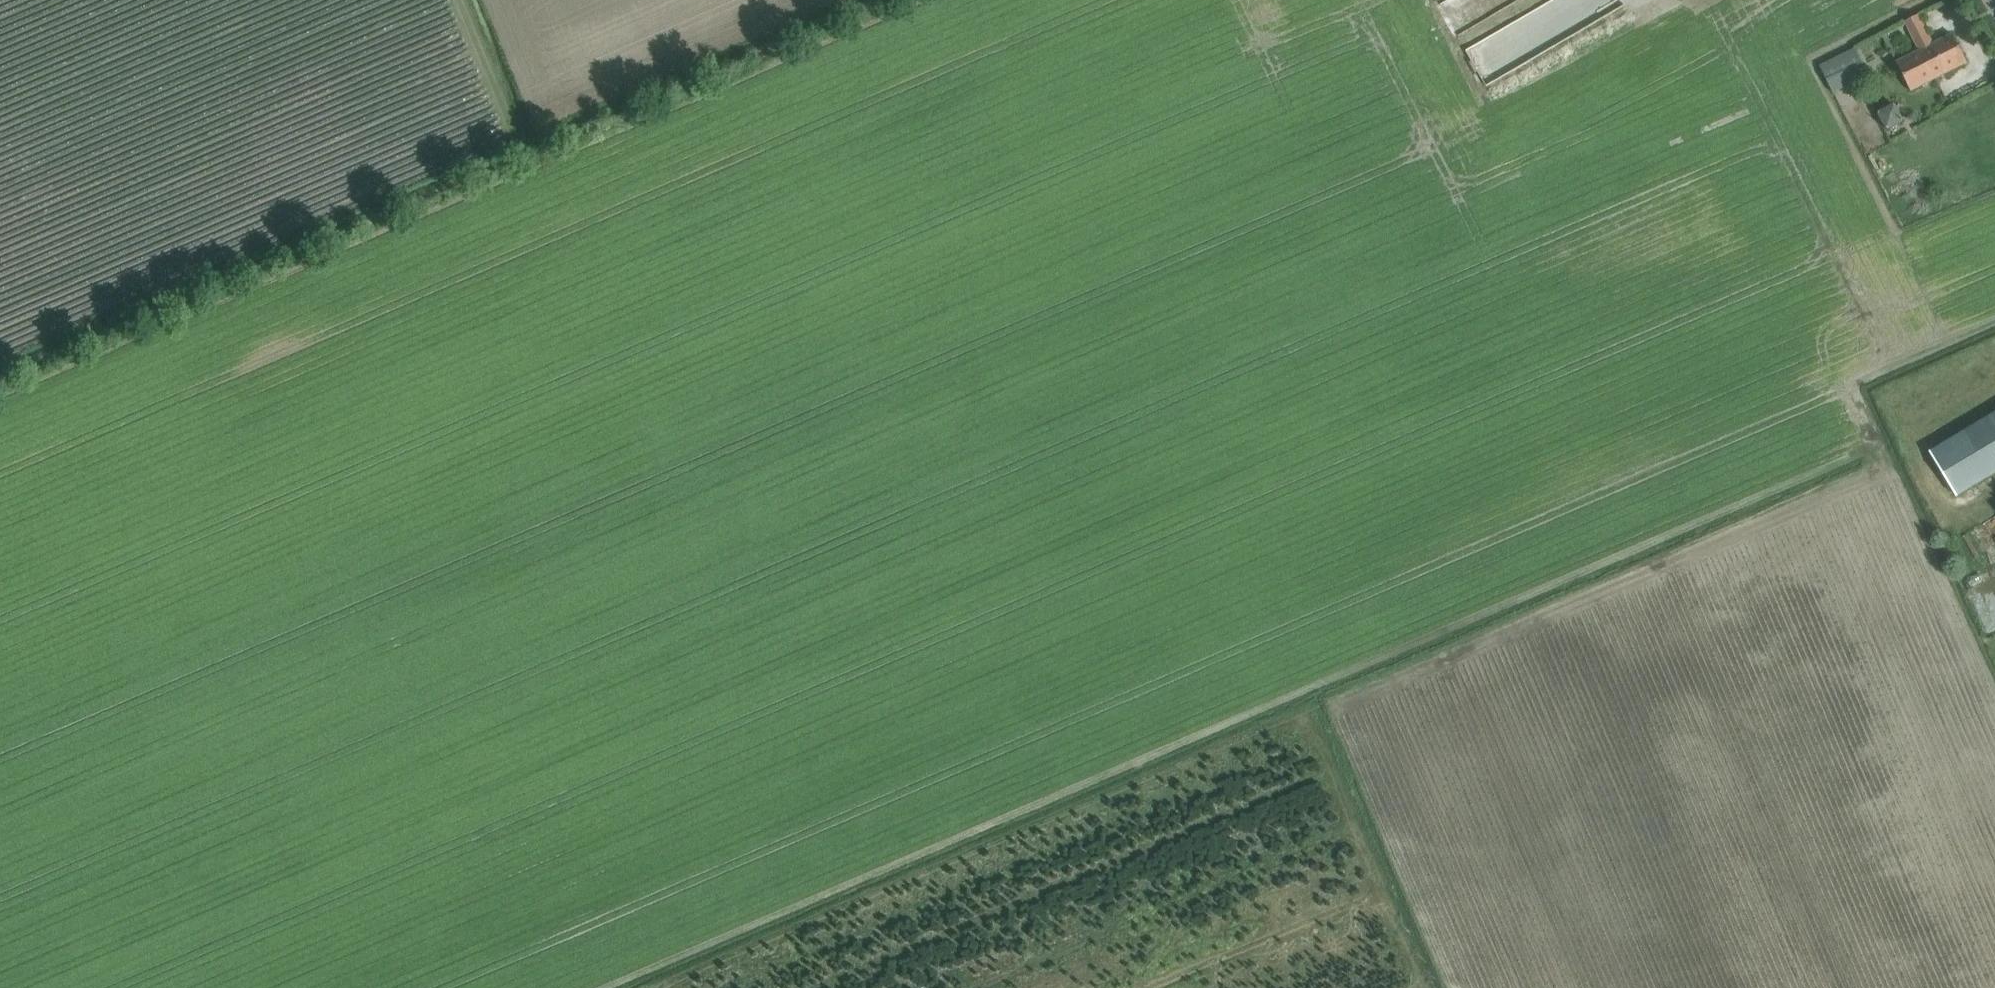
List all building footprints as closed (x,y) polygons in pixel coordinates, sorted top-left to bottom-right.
[(1967,62),(1953,34),(1933,44),(1919,15),(1905,22),(1920,51),(1897,62),(1911,91),(1949,71),(1967,62)] [(1887,33),(1882,36),(1890,52),(1895,49),(1887,33)] [(1820,65),(1831,87),(1865,70),(1853,48),(1820,65)] [(1877,111),(1886,129),(1903,120),(1895,102),(1877,111)] [(1952,499),(1994,473),(1994,416),(1927,458),(1952,499)]
